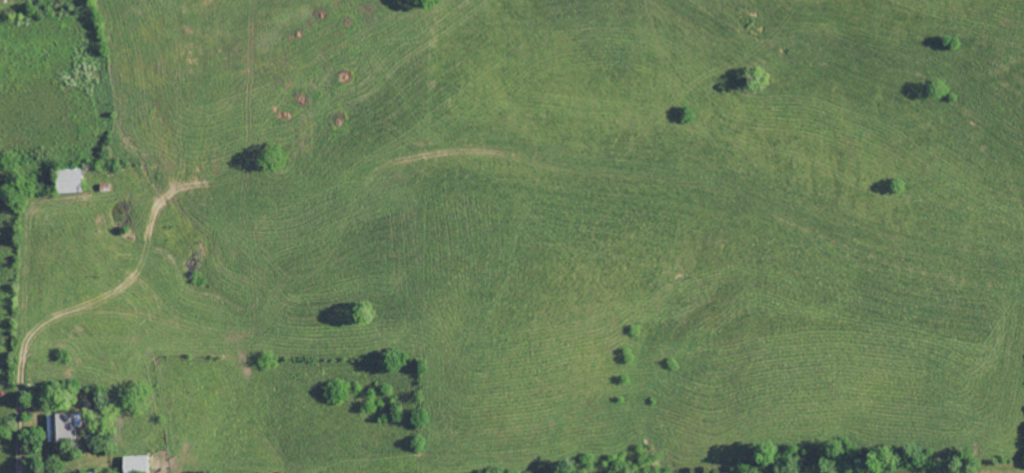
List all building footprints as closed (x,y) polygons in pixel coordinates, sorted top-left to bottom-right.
[(66,194),(92,193),(91,169),(65,170),(66,194)] [(46,413),(47,440),(74,439),(73,412),(46,413)] [(147,455),(121,456),(121,472),(148,472),(147,455)]
